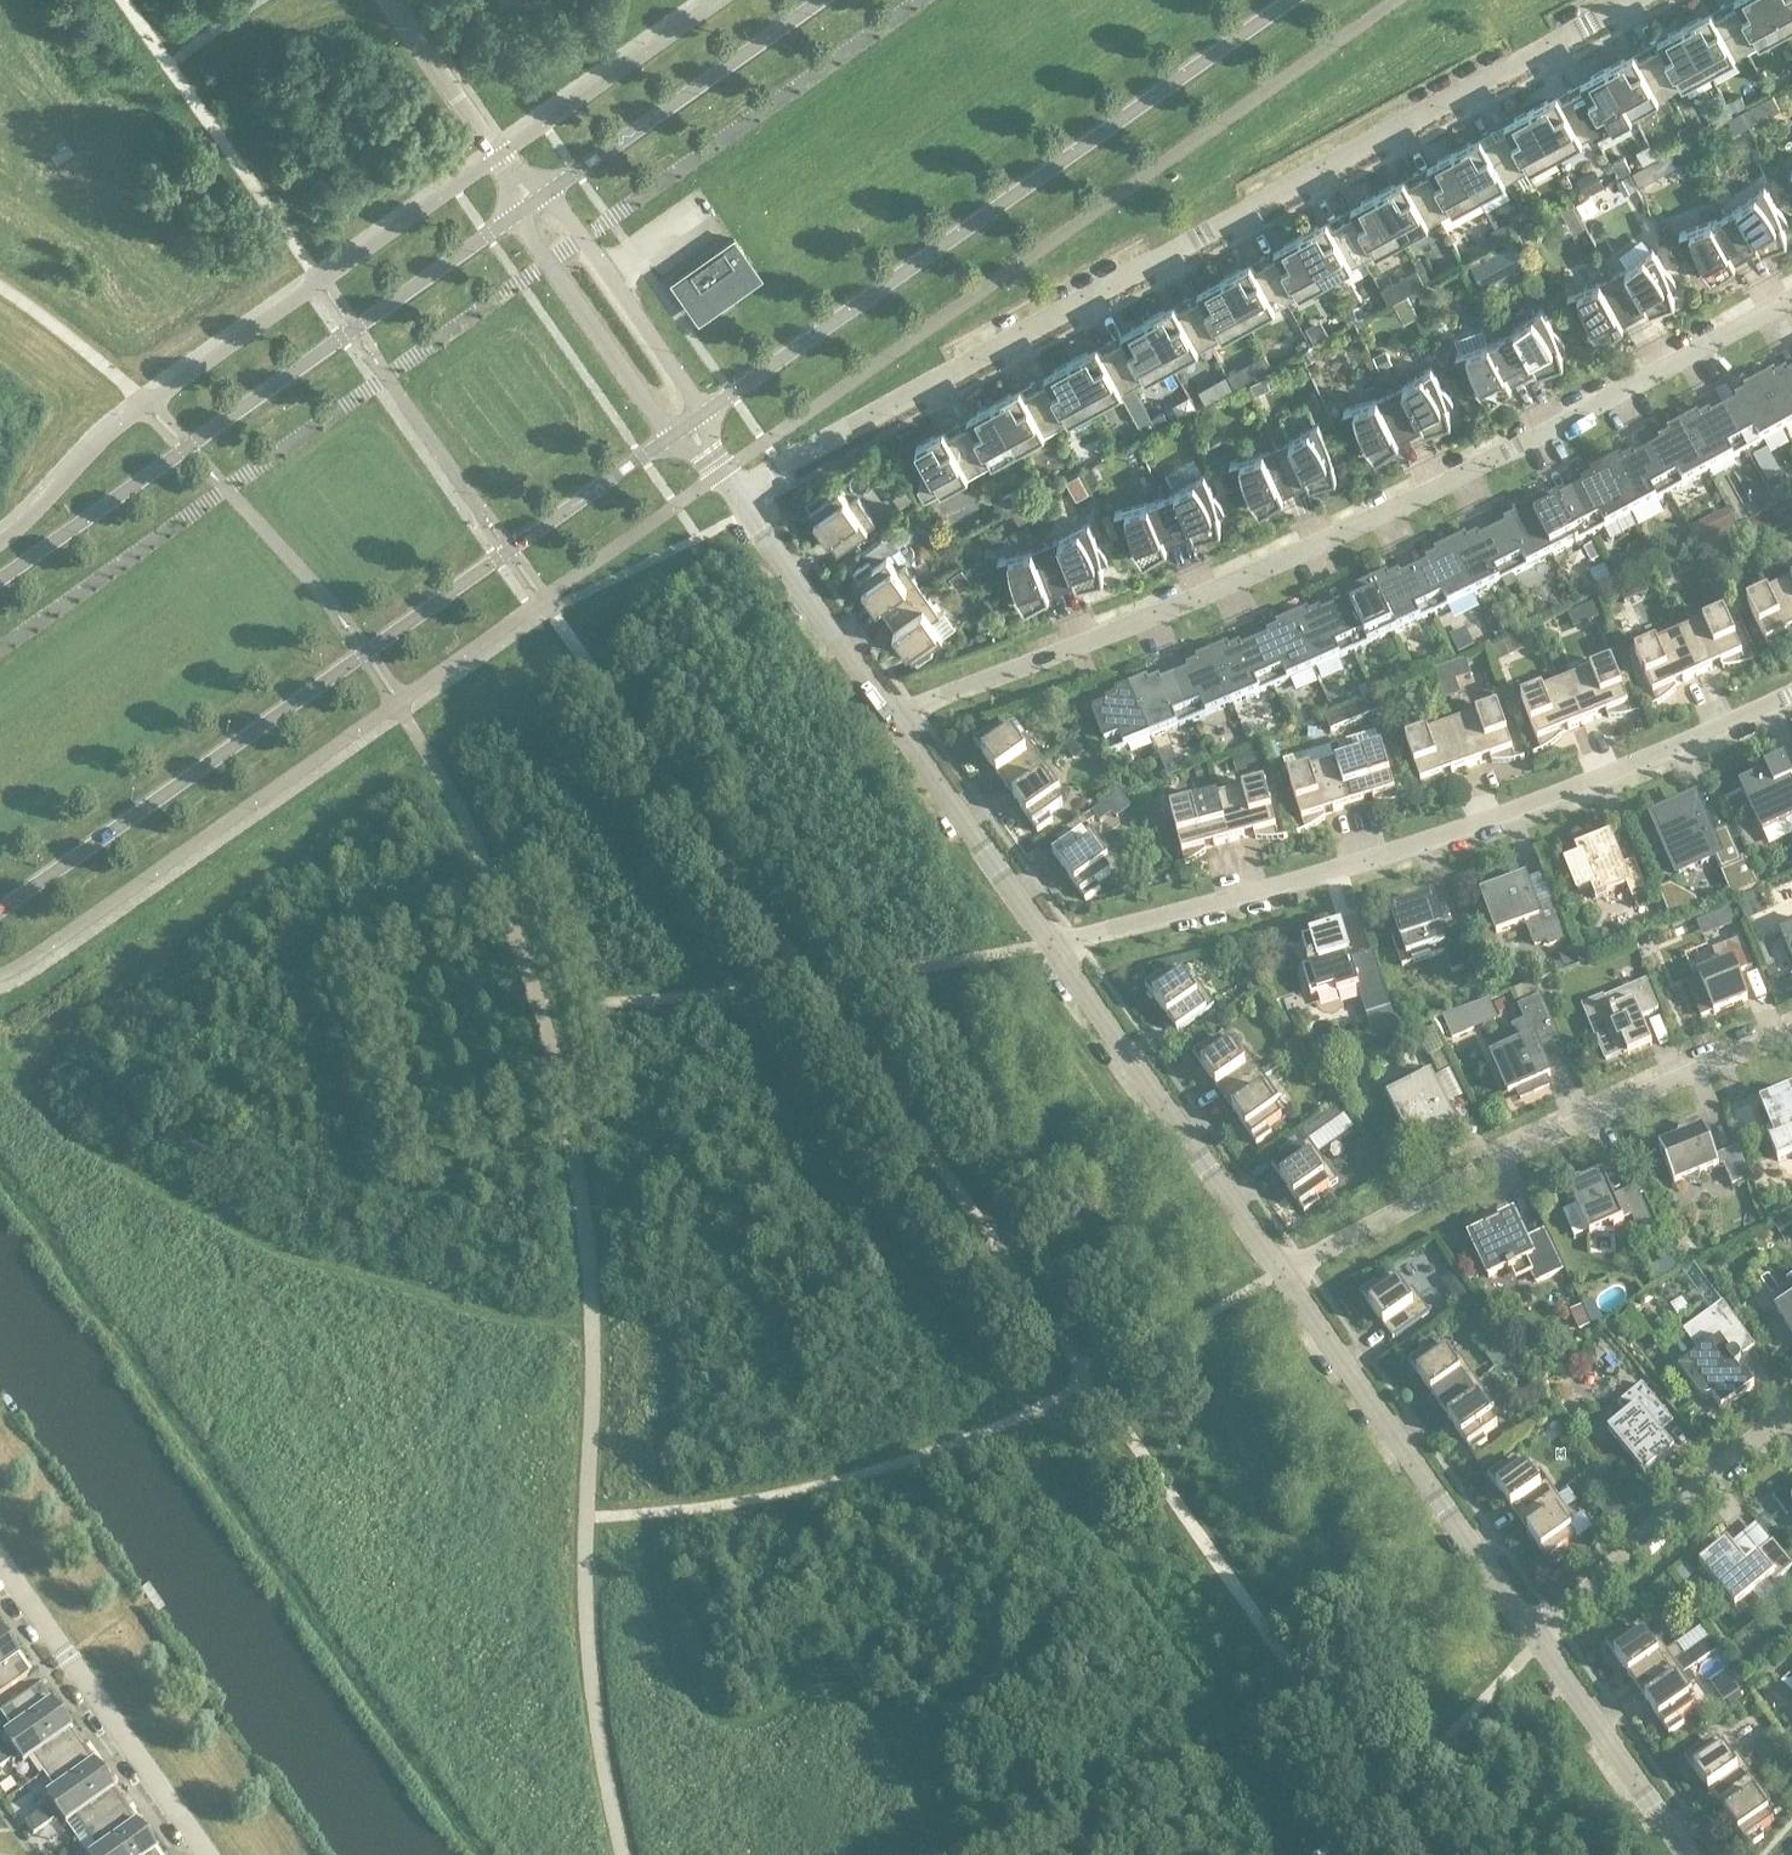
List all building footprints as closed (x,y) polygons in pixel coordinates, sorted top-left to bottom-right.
[(1770,0),(1740,0),(1737,2),(1739,6),(1727,12),(1748,49),(1749,49),(1744,42),(1756,35),(1760,43),(1786,29),(1770,0)] [(1786,29),(1791,26),(1791,0),(1770,0),(1786,29)] [(1748,49),(1727,12),(1715,19),(1713,15),(1703,20),(1701,16),(1684,25),(1709,71),(1736,56),(1731,49),(1743,43),(1747,50),(1748,49)] [(1709,71),(1684,25),(1668,34),(1670,38),(1660,44),(1663,48),(1651,54),(1671,91),(1672,91),(1668,83),(1679,77),(1683,85),(1709,71)] [(1671,91),(1651,54),(1639,61),(1636,57),(1626,62),(1624,58),(1608,67),(1633,113),(1659,98),(1655,91),(1666,84),(1670,92),(1671,91)] [(1633,113),(1608,67),(1591,76),(1593,80),(1584,85),(1586,90),(1574,96),(1594,133),(1595,133),(1591,125),(1602,119),(1606,127),(1633,113)] [(1742,91),(1728,98),(1735,110),(1748,102),(1742,91)] [(1594,133),(1574,96),(1562,103),(1560,99),(1550,104),(1547,100),(1531,109),(1556,155),(1582,140),(1578,132),(1589,126),(1593,134),(1594,133)] [(1757,101),(1744,109),(1750,121),(1764,113),(1757,101)] [(1556,155),(1531,109),(1514,118),(1517,122),(1507,127),(1509,132),(1497,138),(1517,175),(1518,175),(1514,167),(1525,161),(1530,169),(1556,155)] [(1697,116),(1687,121),(1694,134),(1704,129),(1697,116)] [(1687,121),(1678,126),(1685,139),(1694,134),(1687,121)] [(1517,175),(1497,138),(1485,145),(1483,140),(1473,146),(1471,142),(1454,151),(1479,197),(1506,182),(1501,174),(1512,168),(1517,176),(1517,175)] [(1684,142),(1666,152),(1674,166),(1691,156),(1684,142)] [(1479,197),(1454,151),(1438,160),(1440,164),(1430,169),(1433,174),(1421,180),(1441,217),(1442,217),(1438,209),(1449,203),(1453,211),(1479,197)] [(1625,152),(1612,159),(1619,171),(1631,164),(1625,152)] [(1650,160),(1633,170),(1640,184),(1658,174),(1650,160)] [(1595,166),(1577,176),(1585,192),(1604,182),(1595,166)] [(1628,173),(1617,179),(1625,194),(1636,188),(1628,173)] [(1441,217),(1421,180),(1408,187),(1406,182),(1396,188),(1394,184),(1377,193),(1403,239),(1429,224),(1425,216),(1436,210),(1440,218),(1441,217)] [(1738,207),(1725,214),(1748,255),(1761,248),(1761,249),(1787,240),(1785,232),(1783,225),(1789,222),(1786,218),(1783,214),(1780,210),(1776,207),(1773,200),(1771,195),(1769,192),(1765,185),(1737,206),(1738,207)] [(1403,239),(1377,193),(1361,202),(1363,206),(1353,211),(1356,215),(1344,222),(1364,259),(1365,259),(1361,251),(1372,245),(1376,253),(1403,239)] [(1590,196),(1577,203),(1585,217),(1598,209),(1590,196)] [(1748,255),(1725,214),(1712,221),(1712,220),(1680,232),(1683,238),(1685,242),(1689,249),(1692,253),(1692,256),(1693,259),(1694,263),(1696,268),(1698,272),(1703,269),(1707,273),(1714,280),(1736,263),(1735,262),(1748,255)] [(1504,219),(1495,224),(1501,237),(1511,232),(1504,219)] [(1364,259),(1344,222),(1332,229),(1329,224),(1320,230),(1317,225),(1301,234),(1326,280),(1352,266),(1348,258),(1359,252),(1363,260),(1364,259)] [(1495,224),(1485,230),(1492,242),(1501,237),(1495,224)] [(1326,280),(1301,234),(1284,244),(1287,248),(1277,253),(1279,257),(1267,264),(1287,301),(1288,301),(1284,293),(1295,287),(1300,295),(1326,280)] [(1514,237),(1468,262),(1481,285),(1527,260),(1514,237)] [(683,273),(676,278),(697,308),(754,267),(733,238),(726,243),(683,273)] [(1626,268),(1613,275),(1636,317),(1649,310),(1675,301),(1674,294),(1671,286),(1677,283),(1675,280),(1673,278),(1671,275),(1668,271),(1664,268),(1662,264),(1659,257),(1656,252),(1653,246),(1625,267),(1626,268)] [(1287,301),(1267,264),(1255,271),(1253,266),(1243,272),(1241,267),(1224,276),(1249,322),(1276,308),(1271,300),(1282,294),(1286,302),(1287,301)] [(1636,317),(1613,275),(1600,282),(1600,281),(1568,293),(1570,298),(1574,305),(1576,309),(1580,314),(1580,318),(1582,323),(1583,328),(1584,330),(1586,333),(1591,330),(1595,335),(1602,341),(1624,324),(1623,324),(1636,317)] [(1249,322),(1224,276),(1208,285),(1210,290),(1200,295),(1202,299),(1190,306),(1211,343),(1212,342),(1207,335),(1219,329),(1223,337),(1249,322)] [(1397,278),(1382,286),(1390,300),(1405,291),(1397,278)] [(1211,343),(1190,306),(1178,313),(1176,308),(1166,314),(1164,309),(1147,318),(1173,364),(1199,350),(1195,342),(1206,336),(1210,344),(1211,343)] [(1515,328),(1502,335),(1524,377),(1537,370),(1538,371),(1564,362),(1562,356),(1560,347),(1565,345),(1563,340),(1560,336),(1557,332),(1553,329),(1551,324),(1548,318),(1544,311),(1542,307),(1514,328),(1515,328)] [(1353,310),(1345,315),(1350,324),(1359,319),(1353,310)] [(1173,364),(1147,318),(1131,327),(1133,332),(1123,337),(1126,341),(1114,348),(1134,385),(1135,384),(1131,377),(1142,371),(1146,379),(1173,364)] [(1524,377),(1502,335),(1489,342),(1489,341),(1456,353),(1460,360),(1463,365),(1466,370),(1468,374),(1469,379),(1470,384),(1472,389),(1474,393),(1479,390),(1484,395),(1489,401),(1512,385),(1511,384),(1524,377)] [(1134,385),(1114,348),(1102,354),(1099,350),(1090,355),(1087,351),(1071,360),(1096,406),(1122,392),(1118,384),(1129,378),(1133,385),(1134,385)] [(1309,348),(1302,352),(1308,361),(1315,356),(1309,348)] [(1383,351),(1374,355),(1380,368),(1389,363),(1390,359),(1388,354),(1383,351)] [(1265,352),(1228,372),(1235,386),(1272,365),(1265,352)] [(1096,406),(1071,360),(1054,369),(1056,374),(1047,379),(1049,383),(1037,390),(1057,427),(1058,426),(1054,419),(1065,413),(1070,421),(1096,406)] [(1403,386),(1390,392),(1411,435),(1424,428),(1425,429),(1451,421),(1450,414),(1448,406),(1453,403),(1451,399),(1449,397),(1447,394),(1445,391),(1442,388),(1437,378),(1435,373),(1431,366),(1403,385),(1403,386)] [(1789,377),(1787,373),(1777,379),(1775,375),(1759,384),(1785,431),(1791,427),(1791,375),(1789,377)] [(1267,374),(1252,381),(1257,392),(1272,385),(1267,374)] [(1785,431),(1759,384),(1744,392),(1746,396),(1736,401),(1738,405),(1725,412),(1747,452),(1785,431)] [(1057,427),(1037,390),(1025,396),(1023,392),(1013,397),(1011,393),(994,402),(1019,448),(1045,434),(1041,426),(1052,420),(1056,427),(1057,427)] [(1411,435),(1390,392),(1377,399),(1377,398),(1344,409),(1346,413),(1349,418),(1352,424),(1355,430),(1356,434),(1356,437),(1357,440),(1358,444),(1359,447),(1361,449),(1366,446),(1371,453),(1376,458),(1399,442),(1398,441),(1411,435)] [(1019,448),(994,402),(977,411),(980,415),(970,421),(972,425),(960,432),(981,469),(981,468),(977,461),(989,455),(993,463),(1019,448)] [(1144,403),(1132,410),(1139,422),(1151,416),(1144,403)] [(1164,408),(1152,415),(1158,426),(1170,420),(1164,408)] [(1747,452),(1725,412),(1712,419),(1710,415),(1700,421),(1698,417),(1683,426),(1708,473),(1747,452)] [(1290,440),(1277,446),(1297,489),(1310,483),(1310,484),(1337,476),(1336,470),(1334,462),(1340,459),(1338,456),(1337,454),(1334,450),(1332,446),(1328,443),(1325,433),(1322,427),(1319,421),(1290,439),(1290,440)] [(1708,473),(1683,426),(1667,435),(1669,438),(1659,443),(1661,447),(1648,454),(1670,494),(1708,473)] [(981,469),(960,432),(948,438),(946,434),(936,439),(934,435),(917,445),(930,468),(928,470),(926,472),(925,473),(924,475),(924,478),(924,479),(924,480),(924,482),(925,484),(918,488),(925,500),(969,476),(964,468),(976,462),(980,469),(981,469)] [(1297,489),(1277,446),(1264,452),(1263,451),(1230,461),(1233,468),(1235,473),(1238,478),(1241,483),(1241,486),(1242,492),(1243,497),(1245,500),(1246,502),(1251,500),(1254,503),(1261,511),(1284,496),(1283,496),(1297,489)] [(1670,494),(1648,454),(1636,461),(1634,457),(1624,463),(1622,459),(1606,468),(1631,515),(1670,494)] [(1776,463),(1762,471),(1768,481),(1782,474),(1776,463)] [(1094,465),(1083,470),(1089,484),(1100,480),(1094,465)] [(1631,515),(1606,468),(1590,476),(1592,479),(1582,485),(1584,488),(1571,495),(1592,535),(1631,515)] [(1176,491),(1162,497),(1181,541),(1194,535),(1194,536),(1221,529),(1220,523),(1220,518),(1219,514),(1225,512),(1222,507),(1220,504),(1217,499),(1214,495),(1212,490),(1210,484),(1206,477),(1204,473),(1175,490),(1176,491)] [(1049,476),(1040,481),(1044,489),(1054,484),(1049,476)] [(806,502),(839,548),(876,522),(858,497),(850,502),(840,487),(825,497),(821,491),(806,502)] [(905,487),(896,493),(903,503),(912,496),(905,487)] [(1010,490),(998,497),(1005,510),(1017,503),(1010,490)] [(1045,491),(1028,500),(1035,511),(1051,502),(1045,491)] [(1592,535),(1571,495),(1558,502),(1556,498),(1546,503),(1545,500),(1529,508),(1553,556),(1592,535)] [(1181,541),(1162,497),(1149,503),(1148,502),(1115,511),(1117,516),(1119,522),(1121,526),(1125,533),(1125,535),(1125,538),(1126,543),(1128,548),(1129,552),(1135,550),(1139,555),(1144,562),(1168,547),(1167,546),(1181,541)] [(1025,504),(1012,511),(1019,522),(1031,515),(1025,504)] [(1553,556),(1529,508),(1513,516),(1515,520),(1505,525),(1507,529),(1494,535),(1514,576),(1553,556)] [(1728,510),(1719,515),(1727,533),(1737,528),(1728,510)] [(1059,539),(1046,545),(1063,589),(1077,583),(1077,584),(1104,578),(1103,570),(1102,563),(1108,561),(1105,556),(1103,551),(1099,546),(1097,544),(1096,539),(1093,532),(1091,526),(1089,521),(1059,538),(1059,539)] [(1690,531),(1677,538),(1684,551),(1697,545),(1690,531)] [(1514,576),(1494,535),(1480,542),(1479,538),(1468,543),(1467,539),(1451,547),(1474,595),(1514,576)] [(878,541),(866,549),(876,564),(888,556),(878,541)] [(1063,589),(1046,545),(1032,550),(1032,549),(999,557),(1000,561),(1003,568),(1005,573),(1008,579),(1008,583),(1009,588),(1009,591),(1010,593),(1010,595),(1012,599),(1017,596),(1023,604),(1026,609),(1050,595),(1050,594),(1063,589)] [(1593,545),(1583,550),(1591,564),(1601,558),(1593,545)] [(1474,595),(1451,547),(1435,555),(1436,558),(1426,563),(1428,567),(1415,574),(1435,614),(1474,595)] [(854,570),(886,616),(923,590),(906,565),(898,571),(888,556),(876,564),(873,566),(869,560),(854,570)] [(1628,558),(1613,565),(1619,577),(1634,570),(1628,558)] [(1676,585),(1668,565),(1654,571),(1663,591),(1676,585)] [(965,570),(950,580),(959,593),(973,583),(965,570)] [(1435,614),(1415,574),(1402,580),(1400,576),(1390,581),(1388,577),(1372,585),(1394,633),(1435,614)] [(1791,583),(1748,605),(1771,653),(1764,657),(1769,655),(1772,653),(1776,650),(1779,648),(1784,644),(1788,641),(1790,639),(1788,634),(1791,632),(1791,584),(1791,583)] [(1394,633),(1372,585),(1356,592),(1357,596),(1347,600),(1349,604),(1336,610),(1354,652),(1394,633)] [(941,614),(923,590),(886,616),(918,661),(933,651),(929,645),(943,635),(933,620),(941,614)] [(1599,600),(1588,605),(1594,620),(1605,616),(1599,600)] [(1540,605),(1533,609),(1538,620),(1549,615),(1545,606),(1540,605)] [(1354,652),(1336,610),(1322,616),(1321,613),(1310,617),(1309,613),(1292,621),(1314,670),(1354,652)] [(1725,615),(1680,635),(1698,676),(1722,665),(1724,670),(1725,670),(1735,668),(1741,667),(1748,664),(1755,662),(1755,661),(1747,664),(1725,615)] [(1314,670),(1292,621),(1276,628),(1278,631),(1267,636),(1269,640),(1256,646),(1274,687),(1314,670)] [(1698,676),(1680,635),(1636,655),(1658,704),(1654,706),(1650,708),(1657,705),(1663,701),(1669,697),(1672,695),(1677,691),(1675,686),(1698,676)] [(1469,636),(1453,644),(1458,654),(1474,645),(1469,636)] [(1505,641),(1492,647),(1499,662),(1512,656),(1505,641)] [(1274,687),(1256,646),(1242,652),(1241,648),(1230,652),(1229,648),(1212,655),(1233,705),(1274,687)] [(1233,705),(1212,655),(1196,662),(1197,666),(1187,670),(1189,674),(1175,680),(1192,722),(1233,705)] [(1612,665),(1567,683),(1584,724),(1607,714),(1609,719),(1613,719),(1620,718),(1627,717),(1634,715),(1641,712),(1632,715),(1612,665)] [(1450,666),(1435,671),(1445,701),(1460,696),(1450,666)] [(1192,722),(1175,680),(1162,685),(1160,681),(1150,685),(1148,682),(1132,688),(1151,738),(1192,722)] [(1584,724),(1567,683),(1522,701),(1542,751),(1540,752),(1534,754),(1534,755),(1541,752),(1548,748),(1555,743),(1562,738),(1560,733),(1584,724)] [(1151,738),(1132,688),(1115,695),(1116,699),(1106,703),(1108,707),(1093,713),(1109,755),(1151,738)] [(1333,729),(1382,708),(1376,695),(1327,716),(1333,729)] [(1498,710),(1452,726),(1467,768),(1491,759),(1493,764),(1496,764),(1503,763),(1511,762),(1519,760),(1525,758),(1516,760),(1498,710)] [(1302,712),(1291,716),(1296,728),(1307,724),(1302,712)] [(974,741),(1006,787),(1043,761),(1026,736),(1018,741),(1008,726),(993,736),(989,730),(974,741)] [(1467,768),(1452,726),(1407,743),(1424,793),(1416,796),(1417,797),(1424,794),(1431,790),(1438,786),(1444,782),(1445,781),(1443,776),(1467,768)] [(1081,737),(1067,747),(1077,761),(1091,751),(1081,737)] [(1336,765),(1349,807),(1374,800),(1375,804),(1377,804),(1385,804),(1392,803),(1401,801),(1407,800),(1407,799),(1398,802),(1383,750),(1343,763),(1338,749),(1332,751),(1336,765)] [(1263,752),(1234,760),(1238,775),(1267,767),(1263,752)] [(1060,785),(1043,761),(1006,787),(1038,832),(1053,822),(1049,816),(1063,806),(1053,791),(1060,785)] [(1756,818),(1763,833),(1791,820),(1791,787),(1790,783),(1791,782),(1791,780),(1785,764),(1752,780),(1754,784),(1743,789),(1756,818)] [(1349,807),(1336,765),(1290,779),(1305,831),(1302,832),(1297,834),(1306,831),(1312,828),(1319,824),(1325,821),(1326,820),(1325,815),(1349,807)] [(1265,787),(1218,799),(1230,842),(1255,835),(1256,840),(1258,840),(1265,840),(1272,840),(1281,838),(1288,837),(1288,836),(1279,838),(1265,787)] [(1230,842),(1218,799),(1171,812),(1185,864),(1180,865),(1177,866),(1177,867),(1184,864),(1191,862),(1196,859),(1200,857),(1206,853),(1205,849),(1230,842)] [(1105,802),(1092,811),(1101,823),(1113,814),(1105,802)] [(1707,823),(1698,803),(1660,820),(1682,872),(1720,856),(1726,868),(1741,861),(1728,831),(1713,838),(1712,834),(1710,835),(1705,824),(1707,823)] [(1108,854),(1091,829),(1054,854),(1086,901),(1101,890),(1097,884),(1111,874),(1101,859),(1108,854)] [(1576,850),(1581,861),(1568,866),(1579,893),(1592,888),(1596,899),(1609,894),(1608,892),(1627,884),(1633,898),(1648,892),(1635,860),(1621,866),(1610,839),(1590,847),(1589,845),(1576,850)] [(1483,896),(1497,933),(1522,924),(1529,927),(1535,945),(1548,940),(1550,945),(1566,939),(1552,901),(1536,907),(1526,880),(1521,882),(1518,873),(1488,885),(1491,893),(1483,896)] [(1671,885),(1658,890),(1672,925),(1702,913),(1697,899),(1671,885)] [(1392,934),(1403,966),(1445,952),(1452,972),(1469,967),(1456,926),(1442,931),(1433,903),(1394,916),(1399,932),(1392,934)] [(1730,910),(1712,918),(1718,933),(1737,925),(1730,910)] [(1782,935),(1791,958),(1791,930),(1782,935)] [(1342,931),(1335,933),(1303,943),(1310,966),(1303,968),(1311,996),(1336,989),(1337,993),(1358,987),(1366,1015),(1391,1008),(1374,952),(1351,959),(1342,931)] [(1699,976),(1700,978),(1689,983),(1702,1016),(1714,1011),(1714,1014),(1748,1000),(1737,973),(1753,967),(1741,938),(1713,950),(1720,967),(1699,976)] [(1574,951),(1559,957),(1564,969),(1579,963),(1574,951)] [(1145,985),(1178,1031),(1215,1005),(1197,980),(1189,986),(1179,971),(1164,981),(1160,975),(1145,985)] [(1659,1011),(1647,981),(1584,1007),(1606,1059),(1626,1051),(1628,1055),(1653,1045),(1641,1018),(1659,1011)] [(1520,1040),(1517,1047),(1493,1058),(1509,1094),(1517,1091),(1520,1099),(1550,1085),(1546,1077),(1550,1075),(1539,1049),(1561,1039),(1542,997),(1520,1007),(1526,1021),(1514,1027),(1520,1040)] [(1466,1009),(1442,1018),(1452,1041),(1475,1031),(1466,1009)] [(1389,1010),(1370,1016),(1377,1038),(1396,1033),(1389,1010)] [(1435,1026),(1418,1033),(1429,1058),(1446,1051),(1435,1026)] [(1294,1038),(1285,1044),(1289,1050),(1298,1044),(1294,1038)] [(1193,1054),(1225,1099),(1262,1073),(1245,1049),(1237,1054),(1227,1039),(1212,1049),(1208,1043),(1193,1054)] [(1389,1097),(1415,1150),(1432,1141),(1430,1136),(1456,1123),(1430,1069),(1408,1080),(1411,1086),(1389,1097)] [(1279,1098),(1262,1073),(1225,1099),(1257,1145),(1272,1134),(1268,1128),(1282,1118),(1272,1103),(1279,1098)] [(1763,1104),(1774,1131),(1767,1134),(1778,1161),(1791,1155),(1791,1092),(1763,1104)] [(1340,1108),(1304,1134),(1310,1141),(1320,1156),(1356,1131),(1340,1108)] [(1679,1134),(1678,1140),(1659,1148),(1674,1184),(1685,1180),(1700,1182),(1701,1174),(1720,1166),(1724,1166),(1733,1186),(1751,1178),(1738,1147),(1716,1156),(1704,1129),(1690,1135),(1679,1134)] [(1320,1156),(1310,1141),(1273,1167),(1305,1213),(1320,1203),(1316,1197),(1330,1187),(1320,1172),(1327,1166),(1320,1156)] [(1603,1173),(1580,1184),(1568,1184),(1568,1200),(1574,1200),(1590,1235),(1596,1233),(1615,1233),(1615,1225),(1624,1221),(1624,1220),(1632,1216),(1638,1230),(1653,1224),(1638,1190),(1637,1191),(1638,1193),(1626,1198),(1625,1197),(1614,1197),(1603,1173)] [(1489,1227),(1490,1229),(1471,1238),(1489,1277),(1508,1269),(1510,1272),(1516,1269),(1515,1265),(1527,1260),(1537,1282),(1561,1271),(1544,1234),(1526,1242),(1514,1216),(1489,1227)] [(1776,1228),(1786,1242),(1791,1237),(1791,1225),(1788,1219),(1776,1228)] [(1671,1261),(1658,1269),(1663,1278),(1676,1269),(1671,1261)] [(1361,1293),(1393,1339),(1430,1313),(1413,1288),(1405,1293),(1394,1278),(1380,1288),(1376,1282),(1361,1293)] [(1464,1282),(1451,1292),(1461,1306),(1474,1297),(1464,1282)] [(1791,1332),(1791,1301),(1778,1311),(1791,1332)] [(1683,1331),(1700,1355),(1679,1370),(1680,1371),(1682,1370),(1700,1395),(1702,1397),(1706,1398),(1709,1398),(1712,1396),(1722,1411),(1755,1387),(1743,1372),(1741,1374),(1737,1368),(1740,1366),(1741,1365),(1742,1363),(1742,1362),(1742,1361),(1742,1360),(1742,1358),(1741,1357),(1755,1347),(1723,1302),(1683,1331)] [(1582,1306),(1571,1311),(1581,1332),(1591,1327),(1582,1306)] [(1503,1340),(1490,1349),(1499,1362),(1512,1353),(1503,1340)] [(1409,1361),(1441,1407),(1478,1381),(1461,1356),(1453,1362),(1442,1347),(1428,1357),(1424,1351),(1409,1361)] [(1495,1406),(1478,1381),(1441,1407),(1473,1453),(1488,1442),(1484,1436),(1498,1426),(1487,1411),(1495,1406)] [(1609,1431),(1645,1475),(1675,1450),(1661,1433),(1661,1428),(1659,1425),(1670,1417),(1643,1384),(1618,1404),(1628,1415),(1609,1431)] [(1489,1475),(1521,1521),(1558,1495),(1540,1470),(1533,1476),(1522,1461),(1508,1471),(1504,1465),(1489,1475)] [(1775,1500),(1789,1518),(1790,1517),(1791,1516),(1791,1487),(1775,1500)] [(1575,1520),(1558,1495),(1521,1521),(1553,1567),(1568,1556),(1563,1550),(1578,1540),(1567,1525),(1575,1520)] [(1730,1602),(1736,1605),(1742,1603),(1771,1578),(1775,1582),(1791,1568),(1791,1565),(1773,1542),(1746,1564),(1728,1541),(1700,1565),(1730,1602)] [(1606,1643),(1638,1689),(1675,1663),(1658,1638),(1650,1644),(1640,1628),(1625,1639),(1621,1633),(1606,1643)] [(8,1642),(5,1638),(6,1637),(0,1629),(0,1648),(8,1642)] [(1722,1648),(1714,1636),(1675,1663),(1684,1675),(1722,1648)] [(8,1642),(0,1648),(0,1694),(29,1674),(24,1667),(26,1665),(12,1646),(12,1647),(8,1642)] [(1693,1687),(1684,1675),(1675,1663),(1638,1689),(1670,1734),(1685,1724),(1681,1718),(1695,1708),(1685,1693),(1693,1687)] [(43,1693),(37,1686),(0,1712),(12,1729),(3,1736),(13,1750),(60,1716),(57,1712),(58,1711),(45,1692),(43,1693)] [(60,1716),(13,1750),(6,1754),(2,1748),(0,1750),(0,1766),(1,1767),(11,1760),(11,1761),(18,1757),(23,1764),(32,1757),(43,1774),(80,1747),(76,1741),(78,1739),(64,1720),(64,1721),(60,1716)] [(1686,1757),(1718,1803),(1755,1777),(1738,1752),(1730,1757),(1719,1742),(1705,1752),(1701,1746),(1686,1757)] [(85,1754),(80,1747),(43,1774),(54,1790),(45,1796),(55,1810),(103,1777),(100,1772),(101,1771),(87,1752),(85,1754)] [(106,1781),(103,1777),(55,1810),(65,1824),(74,1818),(86,1834),(123,1808),(118,1801),(120,1800),(107,1781),(106,1781)] [(1772,1801),(1755,1777),(1718,1803),(1750,1848),(1765,1838),(1761,1832),(1775,1822),(1765,1807),(1772,1801)] [(123,1808),(86,1834),(97,1850),(90,1854),(120,1854),(145,1837),(142,1832),(143,1832),(130,1813),(128,1814),(123,1808)] [(45,1809),(35,1816),(43,1828),(53,1821),(45,1809)] [(43,1828),(35,1816),(25,1823),(33,1835),(43,1828)] [(145,1837),(120,1854),(159,1854),(149,1841),(145,1837)]
